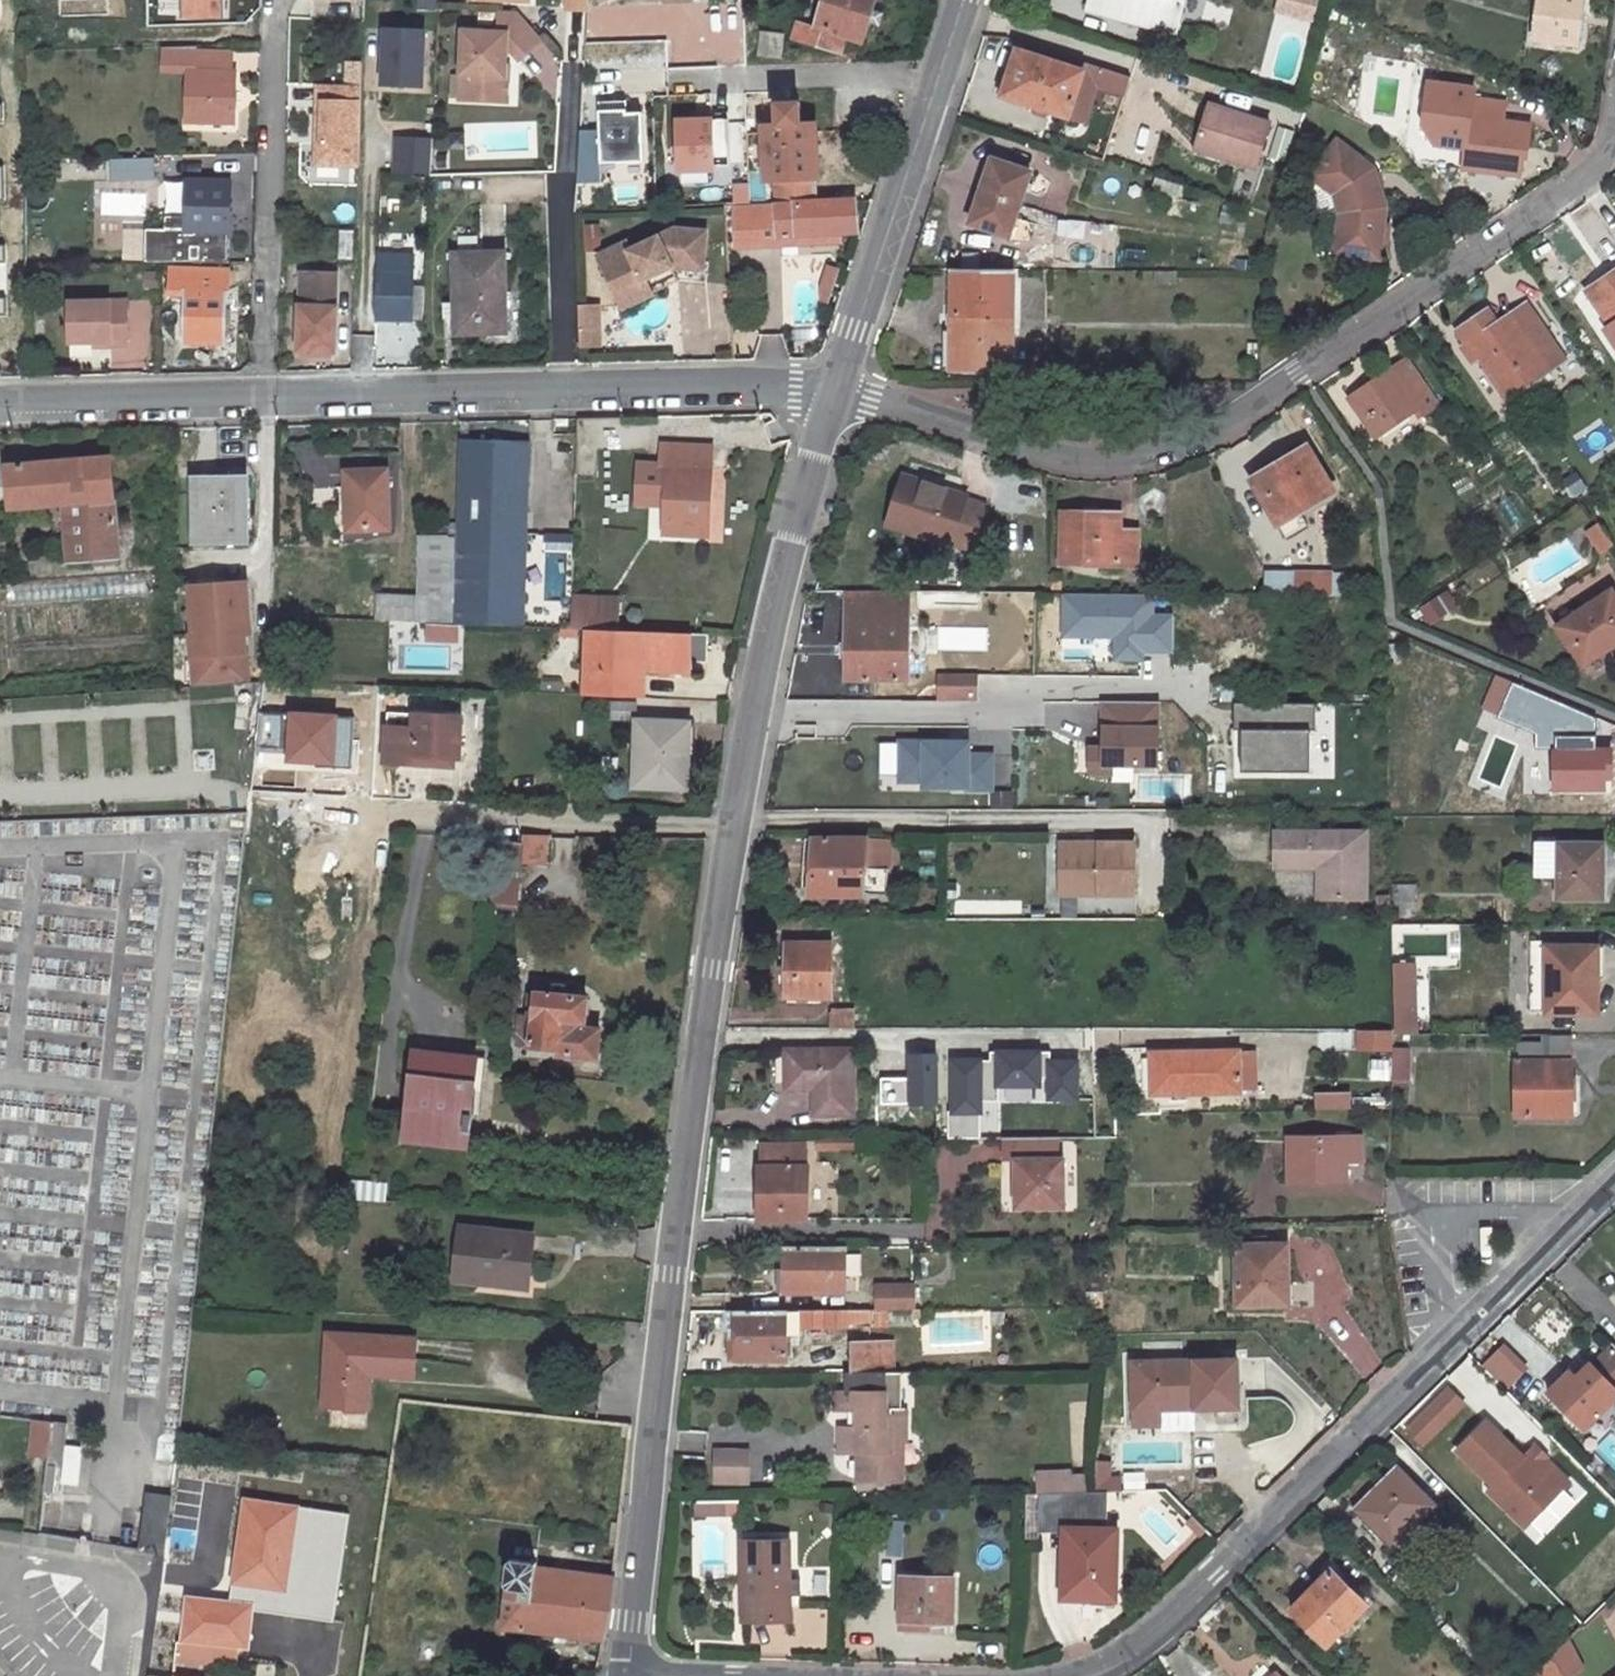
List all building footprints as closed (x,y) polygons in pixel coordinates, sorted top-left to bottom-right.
[(183,19),(225,20),(226,0),(183,0),(183,19)] [(316,10),(359,11),(359,0),(316,0),(316,10)] [(386,29),(385,89),(434,90),(435,0),(425,0),(425,29),(386,29)] [(592,12),(592,0),(568,0),(568,12),(592,12)] [(795,37),(836,50),(842,33),(863,39),(877,0),(824,0),(816,24),(801,20),(795,37)] [(1085,8),(1175,31),(1183,0),(1088,0),(1085,8)] [(1321,0),(1280,0),(1278,14),(1319,20),(1321,0)] [(1533,40),(1577,46),(1582,0),(1538,0),(1533,40)] [(520,12),(502,11),(501,33),(465,31),(463,75),(474,75),(472,100),(509,103),(510,76),(507,76),(508,50),(514,50),(523,60),(545,39),(520,12)] [(1322,47),(1321,57),(1332,60),(1334,50),(1322,47)] [(168,70),(194,70),(191,124),(233,125),(236,74),(232,74),(234,54),(198,53),(199,49),(168,49),(168,70)] [(1071,116),(1084,72),(1019,51),(1005,96),(1071,116)] [(1086,63),(1071,116),(1086,121),(1098,84),(1127,93),(1133,78),(1086,63)] [(474,75),(463,75),(462,99),(472,100),(474,75)] [(364,86),(322,85),(321,120),(327,120),(325,144),(320,144),(319,165),(361,166),(364,86)] [(750,206),(737,206),(740,245),(779,243),(779,245),(785,245),(784,233),(842,231),(860,231),(859,199),(822,197),(817,117),(803,117),(802,95),(779,96),(780,119),(766,120),(769,180),(776,180),(778,205),(757,207),(750,203),(750,206)] [(1470,117),(1464,168),(1516,175),(1519,145),(1525,146),(1527,124),(1501,120),(1503,101),(1457,96),(1455,115),(1470,117)] [(1213,101),(1196,151),(1263,174),(1280,123),(1213,101)] [(602,102),(602,130),(581,130),(580,179),(649,180),(650,113),(630,113),(630,102),(602,102)] [(678,117),(681,176),(738,173),(734,114),(678,117)] [(1278,126),(1271,158),(1286,161),(1293,130),(1278,126)] [(432,155),(432,136),(396,135),(395,174),(436,175),(436,155),(432,155)] [(1339,213),(1334,252),(1378,258),(1384,206),(1374,167),(1339,142),(1313,177),(1336,195),(1339,213)] [(991,158),(969,223),(1009,236),(1030,171),(991,158)] [(157,160),(114,161),(115,183),(158,182),(157,160)] [(190,180),(188,231),(230,233),(232,181),(190,180)] [(588,224),(590,251),(602,250),(601,224),(588,224)] [(339,258),(355,259),(357,230),(340,230),(339,258)] [(669,269),(702,269),(703,232),(673,231),(629,254),(625,246),(597,262),(616,297),(644,283),(661,273),(658,269),(667,264),(669,269)] [(842,231),(784,233),(785,245),(843,242),(842,231)] [(507,252),(455,254),(458,334),(510,333),(507,252)] [(382,259),(381,320),(425,321),(427,282),(413,281),(413,260),(382,259)] [(658,269),(661,273),(669,269),(667,264),(658,269)] [(834,302),(843,269),(830,265),(821,299),(834,302)] [(186,289),(185,340),(226,342),(229,270),(171,268),(171,288),(186,289)] [(952,269),(951,369),(1012,370),(1013,270),(952,269)] [(1587,288),(1612,324),(1614,322),(1614,269),(1587,288)] [(160,288),(160,273),(144,273),(144,288),(160,288)] [(644,283),(616,297),(624,311),(652,297),(644,283)] [(336,291),(308,290),(307,302),(300,301),(299,350),(334,351),(336,291)] [(130,347),(129,301),(71,302),(72,343),(112,342),(112,347),(130,347)] [(1468,343),(1464,346),(1473,360),(1477,357),(1504,396),(1564,355),(1530,305),(1514,315),(1513,314),(1499,323),(1468,343)] [(599,344),(598,307),(578,307),(579,345),(599,344)] [(1489,307),(1458,328),(1468,343),(1499,323),(1489,307)] [(1394,369),(1351,398),(1375,434),(1419,406),(1425,415),(1440,405),(1411,362),(1396,371),(1394,369)] [(568,427),(568,418),(555,419),(556,428),(568,427)] [(458,620),(523,623),(540,437),(472,431),(465,523),(464,542),(458,620)] [(669,462),(666,532),(708,534),(711,463),(705,463),(705,440),(662,437),(660,462),(669,462)] [(1283,456),(1250,475),(1276,519),(1297,506),(1331,486),(1310,448),(1287,462),(1283,456)] [(109,457),(6,465),(9,507),(65,503),(69,563),(117,559),(109,457)] [(397,465),(355,465),(354,524),(396,524),(397,465)] [(1565,480),(1575,498),(1590,489),(1580,471),(1565,480)] [(985,506),(965,499),(967,496),(904,476),(888,523),(951,545),(952,541),(971,548),(985,506)] [(242,483),(193,484),(194,548),(242,546),(242,483)] [(1297,506),(1276,519),(1286,535),(1306,522),(1297,506)] [(1066,515),(1064,558),(1134,561),(1135,532),(1118,532),(1119,516),(1066,515)] [(426,521),(424,540),(464,542),(465,523),(426,521)] [(1614,542),(1603,527),(1592,535),(1602,550),(1614,542)] [(377,593),(376,617),(458,620),(464,542),(424,540),(419,594),(377,593)] [(1263,571),(1263,593),(1295,594),(1296,571),(1263,571)] [(1296,571),(1295,594),(1328,594),(1328,572),(1296,571)] [(195,664),(197,683),(241,680),(237,630),(243,630),(239,580),(194,583),(196,602),(187,603),(190,633),(184,633),(187,664),(195,664)] [(196,602),(194,583),(186,584),(187,603),(196,602)] [(1586,607),(1589,612),(1614,595),(1614,593),(1613,589),(1586,607)] [(849,590),(849,641),(849,658),(849,677),(908,676),(909,590),(849,590)] [(1446,593),(1427,605),(1435,616),(1454,604),(1446,593)] [(1154,595),(1062,597),(1063,638),(1115,637),(1116,661),(1148,661),(1147,653),(1175,652),(1174,613),(1154,614),(1154,595)] [(1559,624),(1584,664),(1614,644),(1614,595),(1589,612),(1586,607),(1559,624)] [(635,695),(636,667),(689,670),(690,660),(708,661),(710,632),(581,626),(578,692),(635,695)] [(849,641),(840,641),(840,658),(849,658),(849,641)] [(1401,643),(1390,643),(1390,665),(1401,665),(1401,643)] [(189,683),(197,683),(195,664),(187,664),(189,683)] [(972,676),(939,676),(938,694),(972,694),(972,676)] [(1239,700),(1240,770),(1319,770),(1318,700),(1239,700)] [(1160,717),(1160,706),(1066,705),(1066,716),(1160,717)] [(462,751),(464,711),(391,706),(388,757),(442,760),(443,750),(462,751)] [(639,712),(635,775),(688,778),(690,736),(682,735),(682,714),(639,712)] [(682,714),(682,735),(690,736),(691,714),(682,714)] [(1167,741),(1160,742),(1160,775),(1186,775),(1187,763),(1187,731),(1168,732),(1167,741)] [(988,740),(878,743),(879,790),(989,787),(988,740)] [(1609,750),(1554,751),(1554,789),(1609,789),(1609,750)] [(1203,762),(1187,763),(1186,775),(1187,796),(1186,810),(1203,810),(1203,762)] [(529,860),(548,862),(552,834),(533,831),(529,860)] [(1366,832),(1276,832),(1275,866),(1319,866),(1319,897),(1366,897),(1366,832)] [(500,833),(495,897),(520,899),(526,836),(500,833)] [(864,839),(863,838),(812,838),(812,841),(813,868),(813,894),(864,894),(864,893),(864,867),(887,867),(887,839),(864,839)] [(801,841),(802,869),(813,868),(812,841),(801,841)] [(1559,869),(1559,898),(1596,898),(1597,870),(1603,870),(1604,845),(1537,843),(1537,869),(1559,869)] [(1136,844),(1061,845),(1061,889),(1101,889),(1100,896),(1136,896),(1136,844)] [(887,867),(864,867),(864,893),(887,892),(887,867)] [(1417,885),(1395,886),(1395,899),(1408,899),(1417,899),(1417,885)] [(1393,915),(1392,899),(1379,899),(1379,915),(1393,915)] [(1408,899),(1395,899),(1395,913),(1408,913),(1408,899)] [(788,943),(787,996),(799,996),(810,996),(832,996),(833,943),(788,943)] [(1599,977),(1598,946),(1531,947),(1532,1013),(1594,1011),(1594,977),(1599,977)] [(592,991),(571,989),(572,978),(555,976),(554,987),(538,986),(533,1043),(561,1045),(560,1053),(601,1055),(604,1027),(589,1026),(592,991)] [(1418,1033),(1417,1006),(1395,1006),(1395,1034),(1418,1033)] [(856,1028),(856,1010),(832,1010),(832,1028),(856,1028)] [(1393,1049),(1393,1030),(1360,1029),(1360,1049),(1393,1049)] [(1573,1034),(1544,1034),(1544,1042),(1517,1043),(1519,1114),(1573,1114),(1573,1034)] [(422,1045),(411,1140),(439,1143),(475,1147),(485,1053),(422,1045)] [(990,1098),(1085,1098),(1085,1048),(991,1048),(990,1098)] [(853,1049),(787,1049),(787,1087),(808,1087),(808,1082),(816,1083),(815,1113),(853,1112),(853,1049)] [(1394,1051),(1394,1067),(1412,1067),(1413,1052),(1394,1051)] [(1241,1070),(1241,1052),(1156,1054),(1157,1093),(1242,1090),(1241,1070)] [(1250,1070),(1249,1052),(1241,1052),(1241,1070),(1250,1070)] [(916,1098),(937,1098),(937,1083),(954,1083),(954,1053),(913,1053),(912,1089),(916,1089),(916,1098)] [(1392,1078),(1392,1058),(1373,1057),(1373,1078),(1392,1078)] [(1394,1067),(1393,1079),(1412,1079),(1412,1067),(1394,1067)] [(1318,1107),(1354,1108),(1354,1089),(1318,1089),(1318,1107)] [(1361,1136),(1290,1137),(1291,1178),(1346,1178),(1346,1158),(1361,1158),(1361,1136)] [(1057,1137),(1006,1137),(1006,1161),(1018,1162),(1018,1208),(1063,1208),(1064,1162),(1057,1162),(1057,1137)] [(855,1138),(834,1138),(834,1147),(855,1147),(855,1138)] [(806,1143),(764,1143),(763,1165),(760,1165),(760,1218),(809,1219),(809,1165),(806,1166),(806,1143)] [(346,1169),(343,1189),(362,1191),(364,1171),(346,1169)] [(465,1227),(459,1279),(530,1287),(535,1234),(465,1227)] [(1254,1244),(1236,1244),(1238,1304),(1288,1302),(1287,1278),(1290,1278),(1289,1242),(1270,1243),(1254,1244)] [(846,1246),(787,1247),(787,1291),(835,1291),(835,1270),(847,1270),(846,1246)] [(847,1270),(835,1270),(835,1291),(847,1291),(847,1270)] [(913,1284),(879,1285),(879,1309),(892,1308),(913,1309),(913,1284)] [(879,1309),(871,1309),(871,1321),(893,1321),(892,1308),(879,1309)] [(787,1309),(739,1310),(738,1340),(731,1340),(732,1359),(788,1358),(787,1309)] [(871,1309),(802,1309),(802,1325),(871,1325),(871,1321),(871,1309)] [(739,1310),(727,1310),(727,1340),(731,1340),(738,1340),(739,1310)] [(417,1378),(420,1341),(332,1334),(327,1406),(371,1409),(373,1381),(366,1380),(367,1374),(417,1378)] [(895,1339),(851,1339),(851,1371),(895,1371),(895,1339)] [(1503,1344),(1482,1365),(1506,1389),(1527,1366),(1503,1344)] [(1549,1391),(1585,1430),(1614,1401),(1614,1347),(1593,1367),(1592,1366),(1577,1378),(1570,1371),(1549,1391)] [(1159,1405),(1235,1403),(1235,1357),(1130,1359),(1131,1412),(1131,1426),(1160,1426),(1159,1405)] [(851,1371),(847,1371),(848,1391),(836,1391),(837,1409),(859,1408),(860,1479),(894,1480),(894,1440),(904,1440),(906,1440),(907,1407),(902,1407),(902,1371),(895,1371),(851,1371)] [(1462,1405),(1446,1388),(1405,1427),(1422,1444),(1462,1405)] [(1490,1493),(1525,1528),(1568,1484),(1533,1450),(1524,1459),(1488,1423),(1459,1451),(1495,1488),(1490,1493)] [(33,1425),(29,1459),(49,1461),(53,1427),(33,1425)] [(904,1479),(904,1440),(894,1440),(894,1480),(904,1479)] [(745,1456),(715,1453),(712,1485),(742,1488),(745,1456)] [(1119,1489),(1118,1458),(1096,1460),(1098,1490),(1119,1489)] [(1399,1465),(1355,1509),(1393,1548),(1438,1505),(1399,1465)] [(139,1547),(165,1551),(175,1493),(149,1489),(139,1547)] [(1066,1531),(1063,1597),(1084,1597),(1084,1606),(1116,1607),(1118,1528),(1107,1528),(1108,1491),(1041,1493),(1041,1531),(1066,1531)] [(710,1499),(701,1499),(701,1512),(710,1513),(710,1499)] [(728,1499),(710,1499),(710,1513),(728,1512),(728,1499)] [(199,1639),(198,1655),(243,1661),(253,1543),(208,1539),(199,1639)] [(790,1539),(745,1540),(745,1595),(751,1595),(752,1620),(791,1619),(790,1539)] [(510,1560),(503,1628),(607,1639),(615,1605),(618,1574),(538,1567),(539,1562),(510,1560)] [(812,1567),(811,1590),(827,1590),(828,1567),(812,1567)] [(1333,1569),(1292,1610),(1327,1645),(1369,1604),(1333,1569)] [(902,1575),(901,1618),(928,1619),(951,1620),(953,1576),(902,1575)] [(162,1592),(156,1635),(199,1639),(203,1597),(162,1592)] [(1611,1604),(1587,1626),(1602,1644),(1614,1632),(1614,1608),(1611,1604)] [(1541,1622),(1534,1615),(1514,1633),(1521,1640),(1541,1622)] [(901,1618),(901,1625),(928,1626),(928,1619),(901,1618)] [(1569,1675),(1572,1675),(1583,1671),(1572,1649),(1559,1655),(1569,1675)] [(1483,1675),(1513,1675),(1499,1660),(1483,1675)] [(273,1665),(256,1665),(256,1675),(273,1675),(273,1665)]
